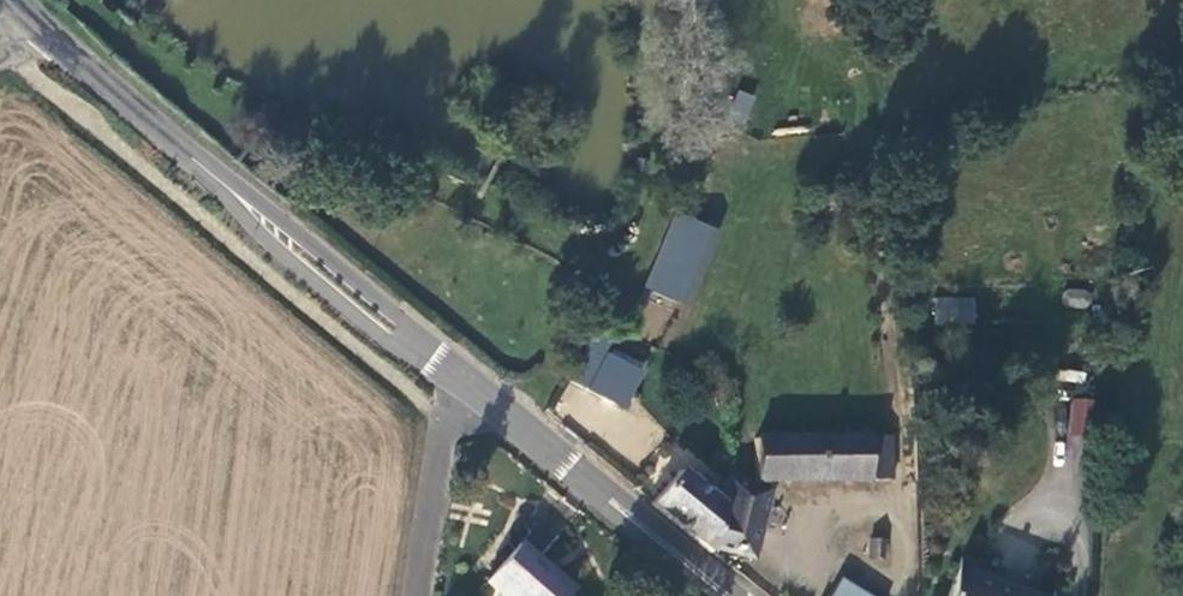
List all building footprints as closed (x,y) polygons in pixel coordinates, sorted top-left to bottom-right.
[(727,117),(745,124),(755,95),(737,89),(727,117)] [(721,228),(676,209),(643,285),(689,304),(721,228)] [(1062,306),(1089,306),(1089,290),(1063,290),(1062,306)] [(975,298),(935,298),(935,324),(975,324),(975,298)] [(645,369),(605,350),(585,390),(625,410),(645,369)] [(1095,470),(1102,401),(1071,398),(1065,467),(1095,470)] [(754,479),(780,481),(869,479),(868,431),(755,430),(754,448),(747,448),(746,462),(754,462),(754,479)] [(868,431),(869,479),(895,479),(894,432),(868,431)] [(648,499),(710,553),(711,549),(722,496),(720,492),(679,463),(648,499)] [(722,496),(711,549),(752,561),(771,484),(725,471),(720,492),(722,496)] [(877,556),(878,535),(871,535),(865,539),(863,550),(868,555),(877,556)] [(520,536),(483,580),(502,595),(565,595),(575,584),(520,536)] [(947,595),(1052,595),(979,571),(982,562),(962,555),(947,595)] [(839,576),(827,595),(881,595),(839,576)]
